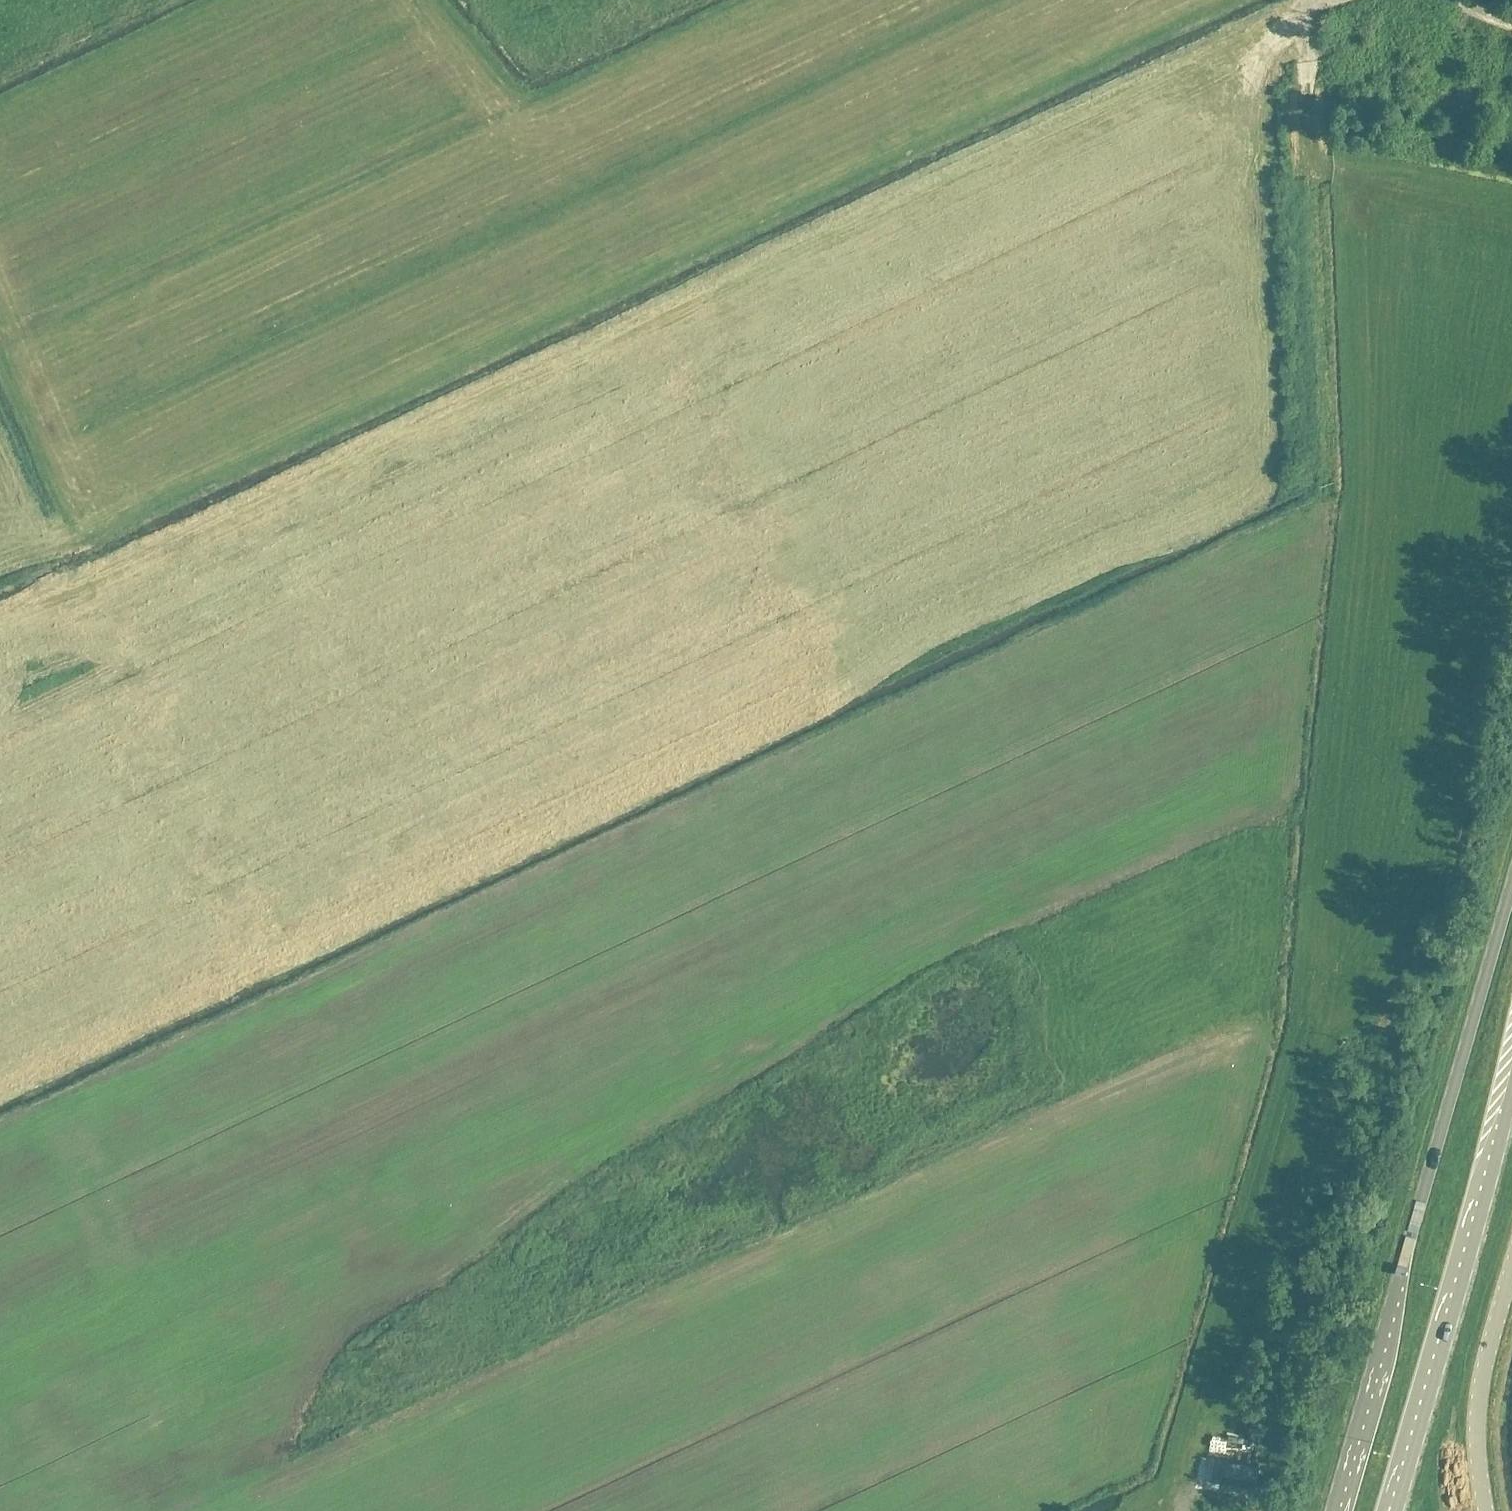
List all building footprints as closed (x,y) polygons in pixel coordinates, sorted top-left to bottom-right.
[(1224,1473),(1256,1482),(1263,1459),(1231,1450),(1224,1473)]
